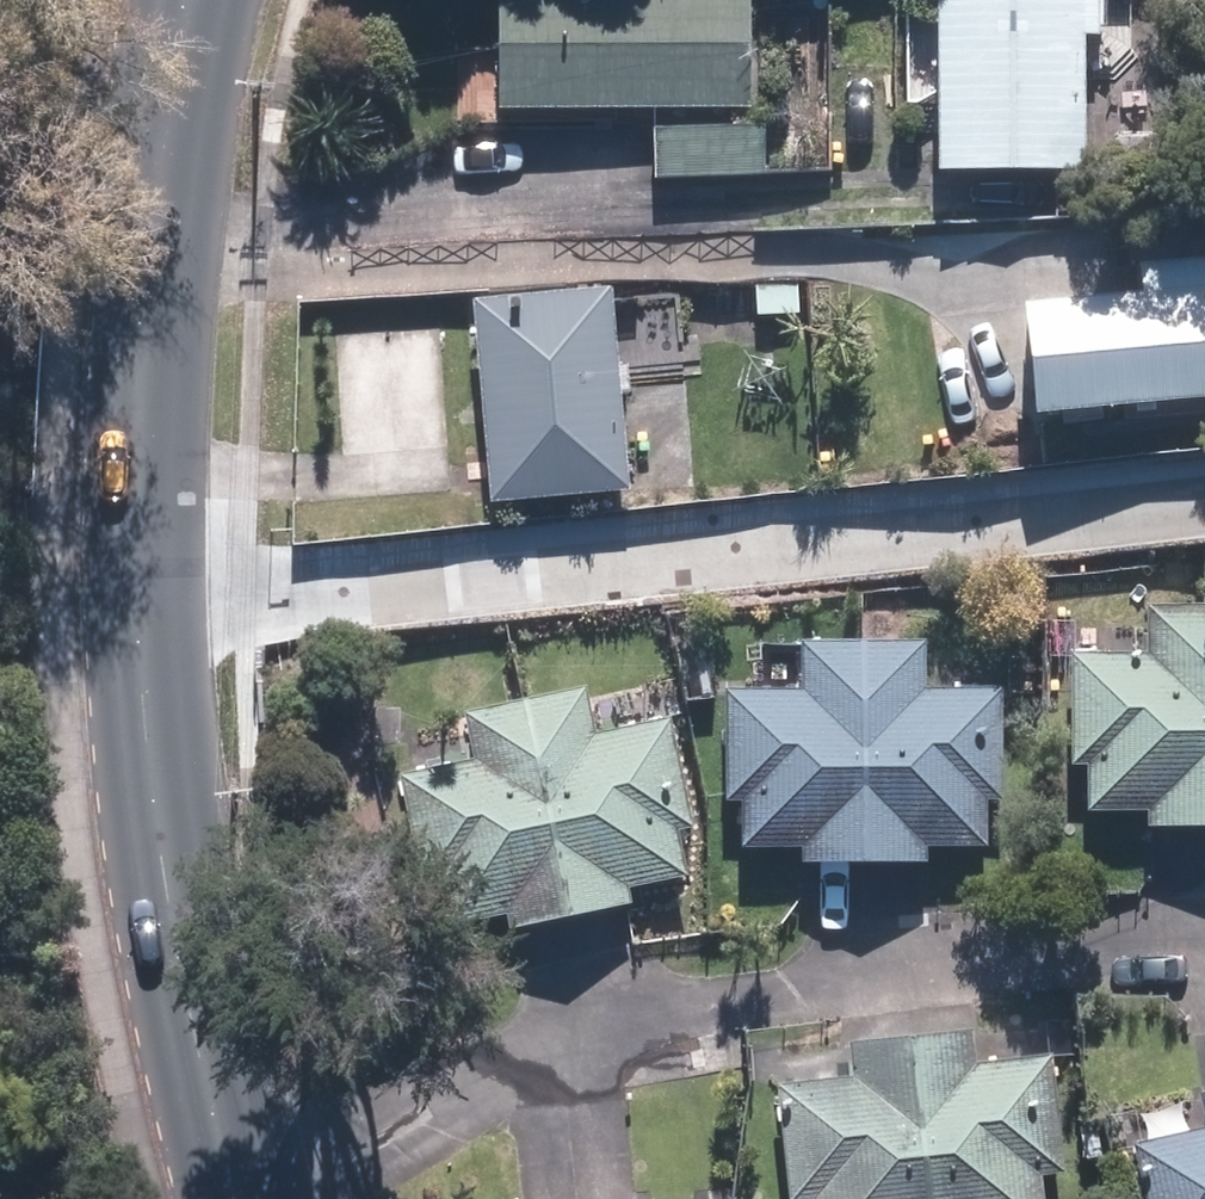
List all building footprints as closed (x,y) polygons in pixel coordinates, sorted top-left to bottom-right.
[(500,106),(757,107),(757,0),(500,0),(500,106)] [(943,170),(1089,167),(1088,65),(1108,65),(1106,0),(940,0),(943,170)] [(774,121),(656,126),(658,180),(776,175),(774,121)] [(1043,413),(1204,399),(1204,258),(1143,263),(1146,291),(1033,300),(1043,413)] [(614,286),(475,300),(495,502),(634,488),(614,286)] [(1075,652),(1075,765),(1092,765),(1092,811),(1148,811),(1148,827),(1204,827),(1204,610),(1152,610),(1152,652),(1075,652)] [(801,688),(724,688),(724,801),(741,801),(741,847),(797,847),(797,863),(922,862),(922,847),(982,846),(982,800),(995,799),(995,687),(924,687),(924,645),(801,646),(801,688)] [(481,757),(406,773),(430,884),(446,881),(455,926),(510,914),(514,929),(636,903),(633,888),(691,876),(682,830),(694,827),(671,717),(602,731),(593,691),(472,716),(481,757)] [(784,1076),(794,1189),(810,1187),(811,1198),(1053,1198),(1050,1165),(1064,1164),(1054,1052),(984,1058),(980,1017),(857,1027),(861,1069),(784,1076)] [(1137,1135),(1150,1198),(1204,1198),(1204,1121),(1137,1135)]
